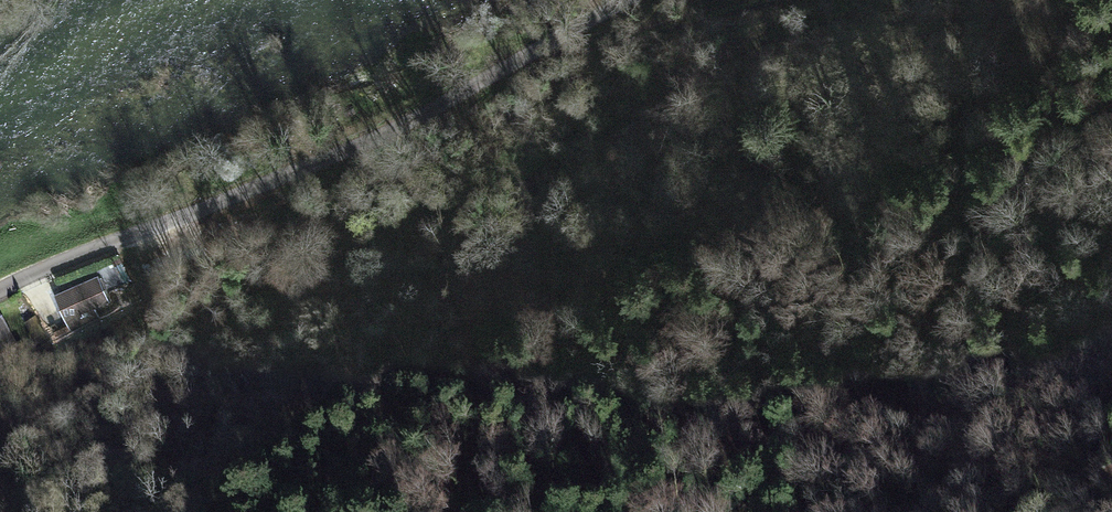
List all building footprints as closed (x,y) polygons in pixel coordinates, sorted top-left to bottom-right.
[(99,268),(47,290),(62,326),(115,304),(99,268)] [(18,344),(0,316),(0,355),(18,344)]
